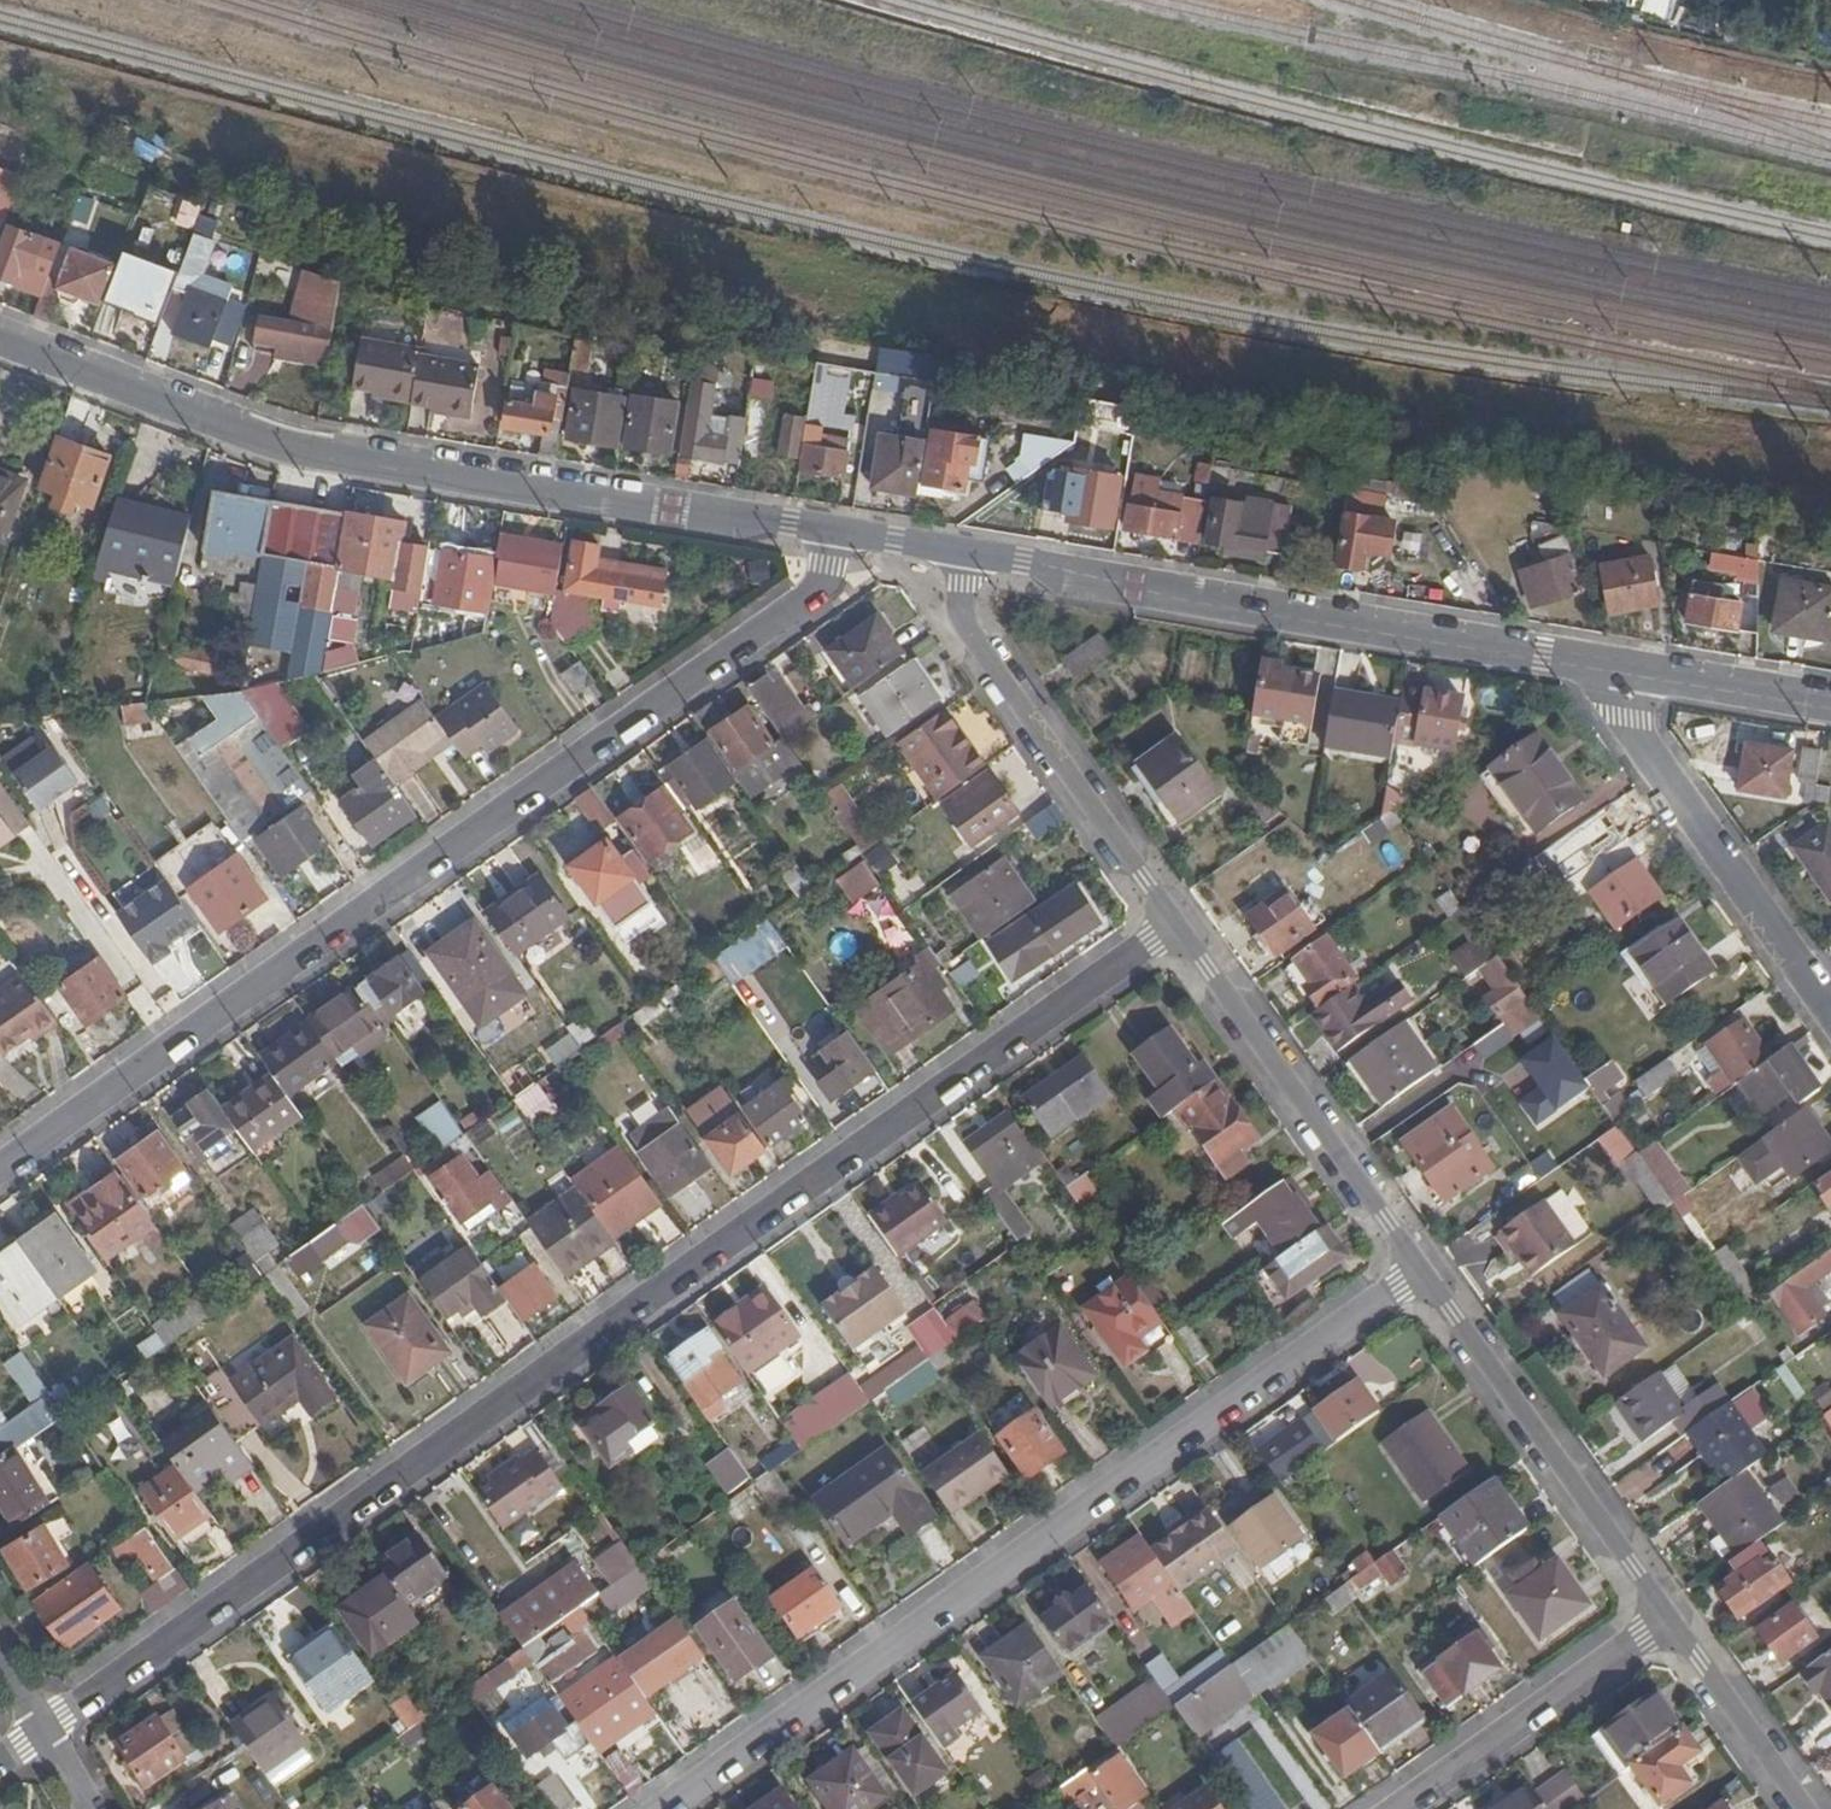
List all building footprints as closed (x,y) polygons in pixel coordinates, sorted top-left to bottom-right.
[(1638,11),(1665,19),(1671,0),(1642,0),(1638,11)] [(4,223),(21,176),(6,171),(3,179),(0,178),(0,222),(4,223)] [(0,257),(0,279),(17,285),(43,294),(45,285),(47,280),(59,247),(10,230),(0,257)] [(197,294),(215,242),(194,234),(174,289),(187,294),(174,333),(210,346),(225,304),(202,295),(197,294)] [(35,318),(51,324),(64,291),(98,304),(113,264),(74,250),(58,289),(45,285),(43,294),(35,318)] [(325,365),(340,285),(303,272),(293,326),(260,320),(255,351),(325,365)] [(206,284),(202,295),(225,304),(229,292),(206,284)] [(597,344),(577,339),(571,369),(592,373),(597,344)] [(869,371),(867,388),(892,391),(894,376),(929,381),(933,355),(814,339),(811,364),(869,371)] [(365,341),(358,388),(376,391),(417,398),(416,404),(434,406),(476,413),(483,365),(424,356),(425,350),(365,341)] [(687,400),(694,401),(709,403),(715,368),(693,364),(687,400)] [(540,435),(537,456),(555,459),(570,375),(544,370),(543,378),(553,380),(550,399),(521,394),(518,410),(508,409),(505,428),(540,435)] [(768,396),(770,370),(747,370),(746,395),(768,396)] [(835,419),(839,395),(811,390),(805,431),(808,432),(803,470),(842,477),(848,438),(819,434),(821,417),(835,419)] [(417,398),(376,391),(375,397),(416,404),(417,398)] [(623,399),(577,392),(568,439),(614,446),(623,399)] [(742,434),(738,457),(758,460),(768,401),(748,398),(743,425),(742,434)] [(676,404),(635,399),(627,448),(669,454),(676,404)] [(694,401),(685,455),(736,465),(738,457),(742,434),(743,425),(707,419),(709,403),(694,401)] [(476,413),(434,406),(433,412),(475,419),(476,413)] [(785,415),(779,457),(798,460),(804,418),(785,415)] [(874,489),(916,495),(926,440),(882,434),(874,489)] [(984,442),(935,434),(926,484),(962,490),(964,478),(979,479),(984,442)] [(1007,470),(1016,483),(1060,452),(1073,443),(1026,435),(1021,461),(1007,470)] [(92,507),(109,456),(59,439),(42,490),(92,507)] [(1128,453),(1073,443),(1060,452),(1126,464),(1128,453)] [(1211,467),(1196,464),(1193,482),(1209,485),(1211,467)] [(1116,527),(1124,479),(1076,472),(1076,475),(1053,472),(1048,475),(1043,508),(1067,513),(1066,518),(1065,520),(1116,527)] [(23,484),(0,476),(0,540),(2,541),(23,484)] [(1134,477),(1124,530),(1165,538),(1166,533),(1175,535),(1174,539),(1198,542),(1203,510),(1179,505),(1180,500),(1156,495),(1158,482),(1134,477)] [(1435,505),(1345,490),(1344,505),(1395,514),(1395,511),(1444,519),(1435,505)] [(259,570),(271,501),(214,492),(199,570),(225,574),(229,554),(234,554),(233,566),(259,570)] [(349,514),(271,501),(259,570),(256,587),(251,618),(244,676),(258,678),(263,650),(291,654),(287,680),(316,675),(322,673),(332,612),(349,514)] [(1268,510),(1214,501),(1206,542),(1280,555),(1285,530),(1265,526),(1268,510)] [(135,507),(116,503),(97,562),(152,577),(175,583),(189,529),(133,515),(135,507)] [(191,520),(135,507),(133,515),(189,529),(191,520)] [(1041,514),(1066,518),(1067,513),(1043,508),(1041,514)] [(1288,514),(1268,510),(1265,526),(1285,530),(1288,514)] [(404,523),(349,514),(332,612),(353,615),(359,575),(392,580),(392,589),(422,593),(429,549),(402,546),(404,523)] [(1391,522),(1346,516),(1337,564),(1360,568),(1363,552),(1386,554),(1391,522)] [(1559,527),(1529,522),(1527,533),(1533,550),(1541,546),(1546,564),(1521,572),(1531,606),(1582,592),(1562,545),(1566,543),(1559,527)] [(555,597),(563,548),(498,537),(490,586),(555,597)] [(565,592),(659,607),(665,572),(596,562),(598,546),(572,543),(565,592)] [(466,608),(485,610),(491,559),(443,552),(436,603),(466,608)] [(1750,559),(1712,553),(1709,572),(1748,579),(1750,559)] [(1646,557),(1601,565),(1610,615),(1656,607),(1646,557)] [(765,563),(751,566),(754,583),(769,580),(765,563)] [(175,583),(152,577),(150,596),(171,600),(175,583)] [(1815,639),(1827,641),(1830,619),(1830,589),(1784,581),(1776,626),(1816,634),(1815,639)] [(227,614),(251,618),(256,587),(243,585),(240,599),(229,598),(227,614)] [(1756,634),(1757,600),(1741,597),(1740,605),(1692,598),(1687,622),(1756,634)] [(485,610),(466,608),(461,639),(483,633),(487,611),(485,610)] [(840,670),(852,687),(854,686),(901,654),(875,617),(827,651),(840,670)] [(1775,633),(1815,639),(1816,634),(1776,626),(1775,633)] [(1062,661),(1075,680),(1112,654),(1099,635),(1062,661)] [(159,644),(155,662),(173,666),(177,647),(159,644)] [(177,647),(173,666),(209,674),(213,656),(177,647)] [(912,662),(904,652),(901,654),(854,686),(862,698),(912,662)] [(576,695),(596,682),(581,661),(562,675),(576,695)] [(936,697),(912,662),(862,698),(885,732),(936,697)] [(1281,666),(1262,662),(1253,711),(1314,723),(1322,680),(1280,672),(1281,666)] [(840,670),(830,677),(842,695),(852,687),(840,670)] [(771,684),(779,678),(775,671),(766,677),(771,684)] [(743,684),(747,689),(766,676),(763,672),(743,684)] [(747,689),(781,737),(814,714),(809,708),(806,704),(801,708),(779,678),(771,684),(766,677),(766,676),(747,689)] [(238,688),(279,745),(306,726),(274,681),(242,687),(238,688)] [(452,741),(465,760),(483,747),(486,752),(518,730),(486,685),(437,720),(447,735),(452,741)] [(285,817),(314,795),(279,745),(238,688),(200,694),(216,717),(176,748),(243,840),(253,833),(259,841),(288,821),(285,817)] [(1428,695),(1403,691),(1401,703),(1400,711),(1394,740),(1420,745),(1452,751),(1460,700),(1428,695)] [(1333,692),(1324,747),(1392,757),(1394,740),(1400,711),(1366,706),(1366,698),(1333,692)] [(820,706),(825,703),(820,695),(815,699),(817,702),(820,706)] [(1366,706),(1400,711),(1401,703),(1366,698),(1366,706)] [(447,735),(437,720),(424,702),(365,743),(376,758),(396,785),(428,763),(426,759),(422,753),(447,735)] [(820,706),(817,702),(809,708),(814,714),(821,709),(820,706)] [(146,706),(145,703),(130,705),(135,713),(146,706)] [(725,723),(711,704),(693,717),(707,737),(712,734),(735,767),(771,743),(745,709),(725,723)] [(135,713),(130,705),(108,708),(119,725),(135,713)] [(899,741),(939,797),(983,767),(943,710),(899,741)] [(426,759),(452,741),(447,735),(422,753),(426,759)] [(1537,736),(1490,768),(1535,832),(1582,798),(1545,747),(1537,736)] [(731,770),(707,737),(655,772),(687,816),(738,780),(731,770)] [(750,798),(801,765),(781,737),(771,743),(735,767),(731,770),(738,780),(750,798)] [(1173,738),(1138,764),(1180,824),(1217,797),(1173,738)] [(14,776),(40,811),(80,782),(56,747),(45,754),(37,744),(32,748),(29,743),(4,760),(15,776),(14,776)] [(1791,750),(1745,743),(1738,791),(1784,798),(1791,750)] [(1815,785),(1820,754),(1804,751),(1800,782),(1805,783),(1815,785)] [(374,845),(416,814),(396,785),(376,758),(352,775),(361,788),(343,802),(374,845)] [(971,793),(992,779),(988,773),(966,787),(971,793)] [(1016,812),(992,779),(971,793),(966,787),(950,798),(954,804),(948,809),(973,842),(1016,812)] [(1264,821),(1279,811),(1243,779),(1241,779),(1237,783),(1264,821)] [(837,815),(853,804),(838,783),(822,794),(837,815)] [(1813,804),(1815,785),(1805,783),(1801,803),(1812,805),(1813,804)] [(1830,787),(1815,785),(1813,804),(1826,810),(1830,787)] [(615,818),(593,786),(577,797),(599,829),(615,818)] [(689,830),(661,790),(619,818),(658,872),(670,863),(660,850),(689,830)] [(1038,840),(1065,820),(1053,803),(1026,822),(1038,840)] [(862,849),(877,839),(853,804),(837,815),(857,843),(862,849)] [(1399,820),(1392,810),(1381,817),(1380,818),(1387,828),(1399,820)] [(17,836),(0,812),(0,848),(17,836)] [(291,825),(288,821),(259,841),(284,876),(326,847),(303,815),(291,825)] [(1601,837),(1588,819),(1549,846),(1562,864),(1601,837)] [(164,875),(180,897),(191,888),(237,856),(213,822),(155,862),(164,875)] [(1795,847),(1809,866),(1830,895),(1830,831),(1826,824),(1795,847)] [(650,875),(636,855),(623,863),(605,839),(570,864),(614,928),(650,902),(638,884),(650,875)] [(877,839),(862,849),(880,875),(896,865),(877,839)] [(857,843),(841,854),(845,861),(862,849),(857,843)] [(852,903),(884,881),(880,875),(862,849),(845,861),(830,873),(852,903)] [(221,931),(267,899),(237,856),(191,888),(221,931)] [(982,938),(1034,901),(1005,859),(953,896),(982,938)] [(1635,860),(1589,892),(1615,928),(1660,897),(1635,860)] [(798,895),(812,885),(795,861),(782,870),(798,895)] [(173,938),(197,921),(180,897),(164,875),(124,907),(160,958),(178,945),(173,938)] [(507,902),(540,880),(537,875),(502,898),(507,902)] [(485,909),(515,952),(565,916),(540,880),(507,902),(502,898),(485,909)] [(1011,975),(1099,919),(1076,886),(990,943),(1011,975)] [(1285,891),(1248,917),(1275,955),(1312,930),(1285,891)] [(1482,937),(1462,909),(1452,915),(1472,944),(1482,937)] [(1677,921),(1632,955),(1665,1002),(1712,970),(1677,921)] [(453,944),(434,957),(482,1022),(521,994),(472,925),(450,939),(453,944)] [(1496,957),(1482,937),(1472,944),(1452,958),(1467,979),(1478,971),(1496,957)] [(1325,938),(1294,960),(1309,984),(1304,987),(1317,1007),(1354,980),(1325,938)] [(431,952),(434,957),(453,944),(450,939),(431,952)] [(932,970),(943,963),(936,954),(931,947),(918,958),(922,964),(858,1011),(888,1054),(952,1009),(945,998),(950,995),(932,970)] [(954,958),(946,947),(936,954),(943,963),(944,965),(954,958)] [(423,991),(433,984),(409,949),(398,956),(423,991)] [(745,955),(722,971),(731,984),(753,968),(745,955)] [(410,1025),(445,1001),(433,984),(423,991),(398,956),(359,984),(376,1008),(391,998),(399,1009),(410,1025)] [(1530,1004),(1496,957),(1478,971),(1494,994),(1486,999),(1503,1024),(1514,1038),(1540,1020),(1530,1004)] [(87,1023),(124,998),(98,961),(61,986),(87,1023)] [(57,1019),(25,973),(0,990),(0,1050),(1,1052),(28,1034),(31,1038),(57,1019)] [(1367,1002),(1355,985),(1313,1014),(1339,1050),(1413,1001),(1400,981),(1367,1002)] [(709,1015),(732,993),(721,982),(698,1003),(709,1015)] [(657,997),(665,1008),(684,994),(676,983),(657,997)] [(360,1055),(393,1032),(384,1019),(376,1008),(359,984),(309,1019),(310,1021),(330,1050),(348,1038),(360,1055)] [(647,1004),(635,1013),(643,1026),(666,1009),(665,1008),(657,997),(647,1004)] [(384,1019),(399,1009),(391,998),(376,1008),(384,1019)] [(1732,1082),(1735,1085),(1737,1084),(1771,1060),(1742,1020),(1701,1050),(1716,1075),(1707,1081),(1715,1092),(1732,1082)] [(274,1076),(289,1097),(338,1061),(330,1050),(310,1021),(260,1056),(274,1076)] [(1403,1025),(1354,1059),(1372,1084),(1369,1087),(1382,1107),(1436,1070),(1403,1025)] [(1174,1113),(1217,1083),(1204,1066),(1197,1069),(1167,1030),(1133,1054),(1162,1094),(1152,1101),(1164,1120),(1174,1113)] [(831,1102),(875,1070),(848,1031),(820,1051),(833,1070),(817,1083),(831,1102)] [(572,1033),(545,1052),(554,1065),(581,1046),(572,1033)] [(343,1067),(360,1055),(348,1038),(330,1050),(338,1061),(343,1067)] [(1532,1129),(1585,1089),(1548,1039),(1495,1079),(1532,1129)] [(554,1065),(557,1069),(567,1062),(583,1050),(581,1046),(554,1065)] [(1820,1090),(1790,1047),(1771,1060),(1737,1084),(1760,1116),(1791,1094),(1798,1104),(1820,1090)] [(783,1058),(800,1084),(815,1073),(797,1049),(783,1058)] [(1111,1096),(1084,1057),(1058,1076),(1061,1079),(1027,1103),(1053,1138),(1111,1096)] [(1637,1080),(1647,1095),(1676,1074),(1666,1060),(1637,1080)] [(1611,1062),(1584,1081),(1612,1119),(1630,1107),(1620,1092),(1609,1099),(1603,1090),(1621,1078),(1611,1062)] [(523,1092),(511,1075),(502,1081),(515,1099),(523,1092)] [(272,1140),(303,1117),(289,1097),(274,1076),(226,1110),(256,1151),(272,1140)] [(784,1080),(745,1109),(771,1146),(805,1121),(793,1103),(797,1100),(784,1080)] [(1257,1140),(1217,1083),(1174,1113),(1187,1132),(1192,1131),(1226,1179),(1246,1165),(1239,1153),(1257,1140)] [(235,1129),(208,1091),(174,1114),(200,1151),(210,1145),(216,1153),(233,1141),(229,1134),(235,1129)] [(442,1102),(418,1119),(441,1151),(444,1149),(465,1134),(454,1119),(442,1102)] [(677,1125),(680,1123),(668,1107),(632,1134),(645,1151),(640,1155),(669,1196),(708,1167),(677,1125)] [(1449,1110),(1403,1142),(1445,1201),(1490,1169),(1449,1110)] [(1805,1110),(1737,1157),(1756,1181),(1781,1164),(1791,1178),(1830,1150),(1830,1147),(1805,1110)] [(732,1174),(766,1149),(741,1115),(707,1139),(732,1174)] [(1044,1159),(1034,1143),(1027,1147),(1005,1117),(967,1143),(997,1187),(1000,1190),(1044,1159)] [(1616,1126),(1596,1137),(1610,1163),(1630,1152),(1616,1126)] [(180,1169),(155,1133),(122,1157),(131,1170),(147,1193),(161,1183),(166,1187),(173,1181),(170,1176),(180,1169)] [(1065,1162),(1086,1151),(1077,1134),(1057,1145),(1065,1162)] [(264,1162),(280,1151),(272,1140),(256,1151),(264,1162)] [(1655,1140),(1636,1154),(1671,1203),(1684,1195),(1690,1190),(1655,1140)] [(643,1213),(661,1200),(622,1144),(572,1181),(577,1189),(607,1230),(639,1208),(643,1213)] [(200,1151),(206,1160),(216,1153),(210,1145),(200,1151)] [(373,1177),(383,1192),(415,1169),(404,1154),(373,1177)] [(1636,1154),(1621,1164),(1635,1184),(1640,1180),(1659,1211),(1671,1203),(1636,1154)] [(510,1198),(491,1172),(479,1179),(462,1156),(432,1178),(461,1221),(492,1200),(498,1208),(510,1198)] [(123,1176),(139,1199),(147,1193),(131,1170),(123,1176)] [(77,1217),(107,1259),(155,1222),(139,1199),(123,1176),(120,1171),(100,1185),(107,1195),(77,1217)] [(1081,1178),(1064,1188),(1073,1203),(1090,1193),(1081,1178)] [(1814,1190),(1830,1213),(1830,1178),(1814,1190)] [(1282,1259),(1317,1233),(1296,1205),(1291,1198),(1297,1193),(1288,1180),(1224,1227),(1234,1239),(1257,1224),(1282,1259)] [(68,1204),(77,1217),(107,1195),(100,1185),(100,1184),(68,1204)] [(997,1187),(984,1195),(1005,1226),(1018,1216),(1000,1190),(997,1187)] [(528,1224),(567,1279),(584,1267),(580,1261),(612,1238),(611,1237),(607,1230),(577,1189),(528,1224)] [(887,1207),(870,1219),(900,1262),(947,1227),(921,1190),(901,1205),(891,1212),(887,1207)] [(1303,1201),(1297,1193),(1291,1198),(1296,1205),(1303,1201)] [(1684,1195),(1671,1203),(1681,1217),(1693,1209),(1684,1195)] [(898,1200),(887,1207),(891,1212),(901,1205),(898,1200)] [(1542,1204),(1502,1231),(1532,1276),(1572,1248),(1542,1204)] [(611,1237),(643,1213),(639,1208),(607,1230),(611,1237)] [(251,1253),(267,1274),(277,1267),(266,1253),(279,1244),(255,1209),(232,1226),(251,1253)] [(18,1243),(56,1296),(95,1269),(55,1216),(18,1243)] [(346,1242),(335,1226),(318,1238),(295,1254),(287,1260),(299,1276),(346,1242)] [(1344,1258),(1323,1230),(1317,1233),(1282,1259),(1265,1271),(1285,1298),(1286,1300),(1344,1258)] [(584,1267),(616,1243),(612,1238),(580,1261),(584,1267)] [(277,1267),(278,1266),(287,1260),(295,1254),(286,1239),(279,1244),(266,1253),(277,1267)] [(56,1296),(18,1243),(0,1256),(0,1294),(19,1322),(56,1296)] [(1725,1244),(1708,1256),(1747,1310),(1762,1299),(1725,1244)] [(419,1281),(445,1318),(460,1306),(469,1299),(471,1298),(483,1312),(505,1297),(469,1246),(419,1281)] [(1770,1293),(1797,1332),(1824,1316),(1820,1310),(1827,1305),(1814,1284),(1830,1272),(1830,1250),(1799,1273),(1770,1293)] [(244,1290),(267,1274),(251,1253),(230,1268),(244,1290)] [(555,1298),(533,1267),(504,1287),(525,1319),(555,1298)] [(878,1268),(822,1306),(853,1350),(909,1312),(878,1268)] [(1277,1297),(1283,1299),(1285,1298),(1265,1271),(1253,1279),(1265,1297),(1277,1297)] [(1585,1275),(1554,1296),(1564,1311),(1595,1289),(1585,1275)] [(1137,1289),(1129,1278),(1084,1311),(1126,1367),(1149,1349),(1157,1344),(1169,1335),(1137,1289)] [(1564,1311),(1559,1314),(1602,1376),(1644,1348),(1600,1286),(1595,1289),(1564,1311)] [(762,1289),(712,1324),(715,1328),(737,1313),(768,1297),(762,1289)] [(167,1345),(216,1310),(203,1291),(153,1325),(158,1332),(167,1345)] [(449,1352),(409,1297),(368,1326),(407,1381),(449,1352)] [(487,1317),(509,1302),(505,1297),(483,1312),(487,1317)] [(737,1313),(715,1328),(748,1375),(798,1339),(768,1297),(737,1313)] [(469,1299),(460,1306),(464,1312),(474,1305),(469,1299)] [(956,1342),(986,1321),(975,1306),(945,1326),(956,1342)] [(1007,1351),(1048,1410),(1094,1378),(1053,1320),(1007,1351)] [(146,1360),(167,1345),(158,1332),(136,1347),(139,1350),(142,1355),(146,1360)] [(708,1334),(668,1362),(703,1411),(742,1383),(721,1354),(722,1352),(708,1334)] [(1157,1344),(1161,1349),(1173,1340),(1171,1338),(1169,1335),(1157,1344)] [(333,1396),(293,1339),(234,1380),(264,1422),(299,1397),(310,1412),(333,1396)] [(1149,1349),(1154,1355),(1161,1349),(1157,1344),(1149,1349)] [(920,1352),(864,1392),(871,1403),(927,1363),(920,1352)] [(36,1403),(50,1393),(22,1353),(8,1363),(36,1403)] [(927,1363),(871,1403),(882,1417),(893,1410),(892,1410),(908,1398),(940,1375),(930,1361),(927,1363)] [(1785,1363),(1777,1368),(1794,1393),(1802,1388),(1785,1363)] [(1681,1408),(1658,1374),(1616,1403),(1642,1441),(1672,1421),(1681,1435),(1687,1431),(1725,1403),(1713,1386),(1681,1408)] [(864,1392),(851,1375),(791,1418),(802,1434),(810,1446),(871,1403),(864,1392)] [(140,1389),(132,1378),(121,1386),(128,1397),(140,1389)] [(264,1422),(234,1380),(207,1400),(208,1402),(236,1442),(264,1422)] [(1323,1454),(1379,1413),(1376,1409),(1359,1383),(1260,1452),(1282,1483),(1301,1469),(1292,1455),(1315,1441),(1323,1454)] [(81,1406),(64,1384),(50,1393),(66,1416),(81,1406)] [(655,1424),(630,1389),(600,1408),(605,1415),(585,1430),(612,1467),(632,1453),(626,1444),(655,1424)] [(1754,1391),(1732,1406),(1749,1431),(1771,1416),(1754,1391)] [(17,1526),(48,1506),(12,1452),(50,1428),(66,1449),(82,1438),(66,1416),(50,1393),(36,1403),(0,1428),(0,1500),(17,1526)] [(1000,1440),(1035,1415),(1019,1394),(983,1417),(1000,1440)] [(884,1420),(912,1403),(908,1398),(892,1410),(893,1410),(882,1417),(884,1420)] [(1391,1398),(1376,1409),(1379,1413),(1394,1402),(1391,1398)] [(1729,1401),(1725,1403),(1687,1431),(1705,1458),(1709,1455),(1712,1460),(1712,1461),(1726,1483),(1743,1471),(1766,1456),(1749,1431),(1732,1406),(1729,1401)] [(197,1425),(164,1447),(177,1465),(196,1492),(229,1469),(235,1465),(243,1477),(255,1469),(236,1442),(208,1402),(198,1409),(204,1419),(197,1425)] [(198,1409),(190,1414),(197,1425),(204,1419),(198,1409)] [(1468,1472),(1427,1413),(1381,1446),(1421,1505),(1468,1472)] [(1063,1455),(1035,1415),(1000,1440),(1027,1480),(1063,1455)] [(810,1446),(802,1434),(794,1440),(802,1452),(810,1446)] [(991,1489),(1009,1476),(980,1435),(923,1475),(949,1512),(988,1484),(991,1489)] [(751,1480),(755,1486),(775,1471),(802,1452),(794,1440),(754,1467),(741,1448),(732,1454),(751,1480)] [(729,1496),(751,1480),(732,1454),(730,1450),(708,1467),(729,1496)] [(504,1475),(478,1493),(504,1530),(563,1488),(536,1452),(522,1461),(518,1456),(501,1469),(504,1475)] [(934,1520),(886,1453),(817,1503),(849,1547),(893,1516),(910,1537),(934,1520)] [(177,1540),(213,1515),(196,1492),(177,1465),(141,1491),(177,1540)] [(235,1465),(229,1469),(237,1481),(243,1477),(235,1465)] [(775,1514),(795,1501),(775,1471),(755,1486),(775,1514)] [(1781,1525),(1743,1471),(1726,1483),(1699,1502),(1736,1557),(1751,1547),(1781,1525)] [(1785,1478),(1766,1489),(1779,1512),(1799,1500),(1785,1478)] [(1475,1569),(1529,1531),(1493,1480),(1441,1516),(1475,1569)] [(949,1512),(952,1516),(991,1489),(988,1484),(949,1512)] [(1258,1571),(1303,1538),(1275,1499),(1230,1531),(1258,1571)] [(1237,1552),(1209,1513),(1188,1528),(1170,1540),(1151,1553),(1172,1584),(1179,1594),(1237,1552)] [(54,1541),(72,1532),(63,1517),(46,1528),(54,1541)] [(1170,1540),(1188,1528),(1184,1522),(1167,1535),(1170,1540)] [(54,1541),(46,1528),(6,1551),(29,1587),(68,1564),(54,1541)] [(157,1580),(174,1569),(145,1528),(115,1548),(122,1557),(136,1549),(157,1580)] [(420,1537),(379,1566),(391,1583),(408,1607),(447,1579),(420,1537)] [(1151,1553),(1141,1539),(1102,1567),(1134,1611),(1172,1584),(1151,1553)] [(612,1587),(639,1568),(622,1543),(595,1563),(612,1587)] [(1760,1560),(1751,1547),(1736,1557),(1716,1571),(1725,1584),(1718,1589),(1739,1618),(1789,1583),(1769,1553),(1760,1560)] [(1359,1575),(1345,1585),(1352,1594),(1382,1574),(1390,1585),(1407,1573),(1393,1551),(1376,1563),(1359,1575)] [(1368,1551),(1350,1563),(1359,1575),(1376,1563),(1368,1551)] [(1542,1575),(1535,1564),(1513,1580),(1520,1590),(1542,1575)] [(1587,1608),(1556,1565),(1542,1575),(1520,1590),(1510,1597),(1540,1642),(1587,1608)] [(578,1566),(503,1619),(525,1649),(541,1638),(566,1620),(582,1609),(599,1597),(578,1566)] [(87,1568),(43,1598),(59,1621),(64,1619),(78,1637),(117,1609),(87,1568)] [(157,1580),(173,1601),(188,1590),(174,1569),(157,1580)] [(839,1610),(813,1573),(774,1602),(800,1637),(839,1610)] [(408,1607),(391,1583),(346,1615),(374,1657),(421,1625),(408,1607)] [(1332,1615),(1355,1599),(1352,1594),(1345,1585),(1321,1602),(1332,1615)] [(1115,1626),(1089,1589),(1071,1602),(1066,1596),(1059,1601),(1063,1607),(1046,1619),(1072,1656),(1115,1626)] [(1790,1605),(1757,1629),(1779,1662),(1813,1638),(1790,1605)] [(699,1631),(712,1651),(736,1683),(770,1658),(734,1606),(699,1631)] [(582,1609),(566,1620),(574,1631),(590,1620),(582,1609)] [(64,1619),(59,1621),(72,1641),(78,1637),(64,1619)] [(1065,1674),(1029,1622),(1010,1636),(1013,1640),(984,1661),(1017,1708),(1065,1674)] [(622,1664),(646,1698),(704,1658),(690,1638),(679,1623),(622,1664)] [(1249,1653),(1272,1685),(1274,1687),(1313,1659),(1289,1625),(1249,1653)] [(371,1677),(336,1628),(293,1659),(328,1708),(371,1677)] [(690,1638),(704,1658),(712,1651),(699,1631),(690,1638)] [(541,1638),(525,1649),(534,1662),(551,1685),(566,1674),(586,1660),(596,1652),(582,1633),(575,1638),(570,1637),(562,1633),(546,1644),(541,1638)] [(1447,1708),(1498,1670),(1476,1637),(1422,1675),(1447,1708)] [(534,1662),(525,1649),(467,1690),(476,1703),(534,1662)] [(1800,1672),(1816,1694),(1819,1692),(1830,1708),(1830,1651),(1800,1672)] [(1154,1681),(1173,1707),(1230,1667),(1220,1652),(1180,1682),(1162,1655),(1144,1667),(1154,1681)] [(1252,1697),(1253,1699),(1272,1685),(1249,1653),(1230,1667),(1252,1697)] [(598,1675),(586,1660),(566,1674),(577,1690),(598,1675)] [(1194,1737),(1252,1697),(1230,1667),(1173,1707),(1194,1737)] [(912,1706),(937,1741),(980,1711),(955,1675),(912,1706)] [(1347,1706),(1350,1711),(1377,1748),(1423,1717),(1393,1675),(1347,1706)] [(1098,1722),(1116,1748),(1119,1746),(1173,1707),(1154,1681),(1098,1722)] [(1632,1770),(1681,1734),(1653,1694),(1600,1732),(1601,1733),(1628,1773),(1632,1770)] [(402,1695),(386,1707),(404,1732),(420,1720),(402,1695)] [(234,1729),(246,1747),(265,1774),(308,1743),(277,1699),(234,1729)] [(872,1733),(901,1712),(900,1710),(872,1730),(872,1733)] [(566,1761),(592,1743),(569,1711),(558,1718),(554,1712),(516,1739),(529,1759),(553,1743),(566,1761)] [(1344,1781),(1381,1754),(1377,1748),(1350,1711),(1314,1736),(1344,1781)] [(903,1712),(901,1712),(872,1733),(871,1735),(915,1797),(947,1775),(903,1712)] [(1377,1748),(1381,1754),(1427,1722),(1423,1717),(1377,1748)] [(184,1762),(158,1721),(119,1746),(146,1789),(184,1762)] [(399,1739),(405,1749),(431,1732),(424,1721),(410,1731),(399,1739)] [(1588,1742),(1616,1781),(1628,1773),(1601,1733),(1588,1742)] [(1698,1754),(1683,1733),(1681,1734),(1632,1770),(1658,1807),(1689,1787),(1676,1769),(1698,1754)] [(1245,1808),(1280,1808),(1235,1746),(1212,1763),(1245,1808)] [(886,1799),(853,1752),(809,1783),(827,1808),(872,1808),(886,1799)] [(630,1797),(643,1787),(618,1753),(605,1762),(630,1797)] [(1068,1805),(1079,1798),(1084,1804),(1090,1799),(1086,1792),(1099,1783),(1117,1808),(1125,1808),(1146,1793),(1120,1757),(1094,1777),(1087,1769),(1057,1790),(1068,1805)] [(1535,1794),(1543,1806),(1545,1808),(1578,1808),(1587,1802),(1566,1772),(1535,1794)] [(551,1808),(573,1808),(576,1807),(554,1777),(537,1789),(551,1808)] [(1207,1789),(1179,1808),(1221,1808),(1207,1789)] [(1499,1808),(1545,1808),(1543,1806),(1539,1808),(1527,1790),(1499,1808)] [(495,1791),(471,1808),(509,1808),(495,1791)] [(758,1808),(793,1808),(782,1793),(758,1808)]
